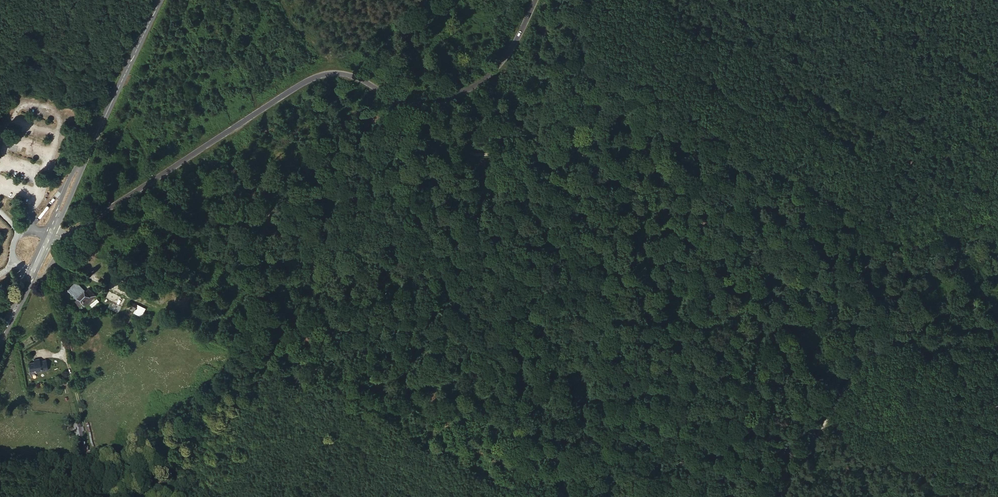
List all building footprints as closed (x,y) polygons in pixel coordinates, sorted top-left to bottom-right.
[(82,285),(69,299),(74,303),(78,300),(80,303),(83,299),(88,294),(90,291),(82,285)] [(93,298),(88,294),(83,299),(89,304),(93,298)] [(97,300),(90,305),(92,308),(99,303),(97,300)] [(134,301),(131,308),(142,313),(145,307),(134,301)] [(10,362),(13,376),(36,372),(33,358),(10,362)] [(83,437),(82,433),(85,432),(84,428),(76,430),(78,438),(83,437)]
